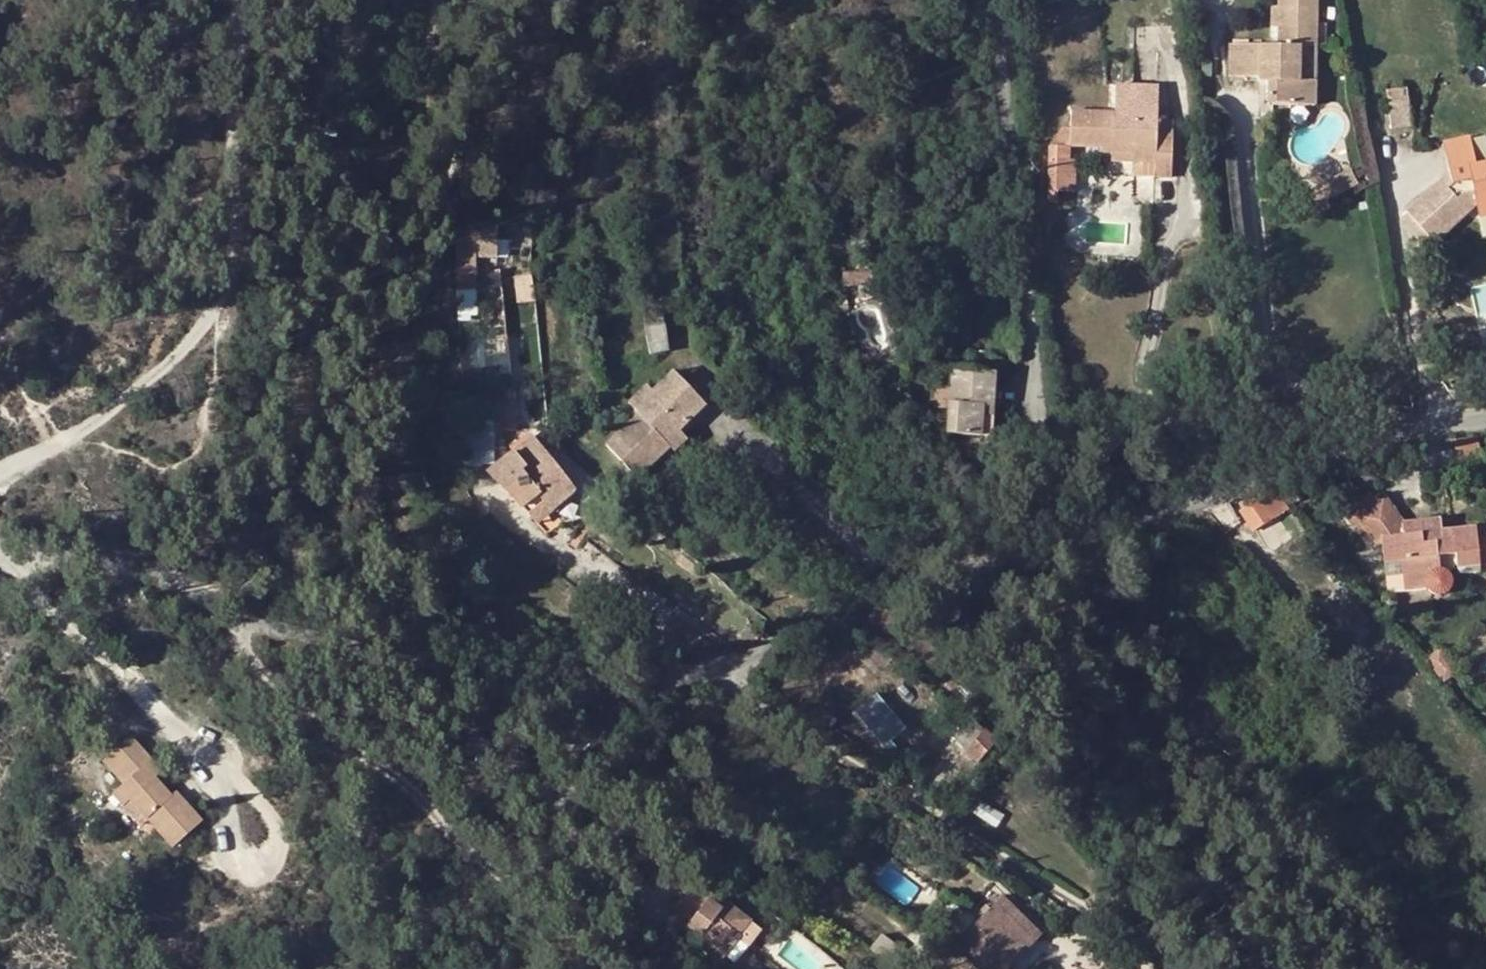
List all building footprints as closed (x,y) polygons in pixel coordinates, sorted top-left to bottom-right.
[(1277,8),(1277,28),(1277,45),(1229,45),(1228,76),(1258,76),(1258,69),(1267,69),(1267,81),(1267,103),(1316,104),(1316,81),(1300,81),(1301,46),(1317,46),(1318,0),(1277,0),(1277,8)] [(1258,76),(1258,81),(1267,81),(1267,69),(1258,69),(1258,76)] [(1408,115),(1404,90),(1383,92),(1388,118),(1408,115)] [(1155,163),(1154,178),(1171,179),(1172,134),(1157,134),(1157,120),(1115,118),(1115,112),(1070,109),(1069,147),(1103,148),(1131,149),(1131,163),(1134,163),(1155,163)] [(1390,130),(1409,127),(1408,115),(1388,118),(1390,130)] [(1172,134),(1173,120),(1157,120),(1157,134),(1172,134)] [(1468,138),(1473,163),(1485,161),(1485,134),(1468,138)] [(1468,138),(1442,144),(1449,173),(1406,212),(1435,243),(1467,213),(1459,205),(1474,191),(1476,204),(1485,202),(1485,161),(1473,163),(1468,138)] [(1112,154),(1112,162),(1131,163),(1131,149),(1103,148),(1103,154),(1112,154)] [(1074,161),(1049,161),(1048,191),(1074,192),(1074,161)] [(1371,170),(1367,161),(1350,170),(1354,178),(1371,170)] [(1134,163),(1134,178),(1154,178),(1155,163),(1134,163)] [(1354,178),(1350,170),(1336,176),(1341,185),(1354,178)] [(1345,191),(1341,185),(1336,176),(1319,185),(1327,200),(1345,191)] [(1459,205),(1467,213),(1476,204),(1474,191),(1459,205)] [(1485,216),(1485,202),(1476,204),(1479,218),(1485,216)] [(643,217),(632,219),(636,239),(647,237),(643,217)] [(496,257),(496,222),(455,221),(458,289),(476,289),(475,257),(496,257)] [(518,302),(535,301),(533,276),(514,277),(518,302)] [(458,289),(458,312),(476,312),(476,289),(458,289)] [(662,316),(643,319),(650,355),(667,352),(662,316)] [(984,416),(994,416),(996,372),(950,369),(949,386),(947,412),(947,432),(983,434),(984,416)] [(665,442),(678,430),(705,405),(673,372),(652,391),(634,409),(638,413),(606,444),(637,478),(670,447),(665,442)] [(646,385),(627,403),(634,409),(652,391),(646,385)] [(935,385),(934,411),(947,412),(949,386),(935,385)] [(993,434),(993,431),(994,416),(984,416),(983,434),(993,434)] [(516,417),(501,418),(502,430),(516,430),(516,417)] [(468,426),(474,462),(499,458),(493,422),(468,426)] [(675,452),(687,440),(678,430),(665,442),(670,447),(675,452)] [(554,508),(572,494),(575,491),(531,435),(488,471),(528,512),(542,501),(550,511),(554,508)] [(1259,498),(1271,518),(1284,510),(1270,491),(1259,498)] [(558,513),(575,498),(572,494),(554,508),(558,513)] [(1271,518),(1259,498),(1240,509),(1253,529),(1271,518)] [(542,501),(528,512),(537,523),(550,511),(542,501)] [(1403,589),(1426,587),(1429,592),(1435,595),(1441,594),(1445,590),(1448,585),(1448,581),(1445,576),(1443,574),(1439,572),(1437,557),(1454,554),(1456,568),(1478,565),(1477,561),(1485,560),(1485,528),(1441,533),(1440,519),(1400,523),(1402,536),(1381,538),(1383,562),(1400,560),(1401,573),(1403,589)] [(1385,574),(1386,591),(1403,589),(1401,573),(1385,574)] [(1386,593),(1383,594),(1382,595),(1380,597),(1379,599),(1379,602),(1379,604),(1381,606),(1383,608),(1386,609),(1389,609),(1393,607),(1394,605),(1395,602),(1395,600),(1394,597),(1393,595),(1390,594),(1388,593),(1386,593)] [(1438,662),(1451,677),(1460,668),(1447,654),(1445,656),(1438,648),(1423,661),(1431,669),(1438,662)] [(1438,662),(1431,669),(1444,683),(1451,677),(1438,662)] [(905,728),(876,694),(870,699),(900,732),(905,728)] [(854,713),(890,753),(896,748),(890,741),(900,732),(870,699),(854,713)] [(997,742),(984,730),(969,717),(965,723),(951,738),(966,751),(979,763),(997,742)] [(142,749),(131,737),(118,747),(130,760),(142,749)] [(123,784),(112,795),(123,807),(130,802),(147,821),(172,848),(203,821),(189,805),(184,810),(172,797),(155,779),(163,772),(142,749),(130,760),(118,747),(108,756),(129,779),(123,784)] [(108,756),(103,761),(123,784),(129,779),(108,756)] [(184,810),(189,805),(177,792),(172,797),(184,810)] [(123,807),(141,826),(147,821),(130,802),(123,807)] [(721,922),(731,909),(693,880),(682,894),(701,908),(680,935),(717,963),(739,936),(721,922)] [(1040,936),(1002,898),(989,911),(1027,950),(1040,936)] [(958,942),(985,968),(1008,968),(1010,967),(1027,950),(989,911),(958,942)] [(895,947),(879,935),(869,949),(886,961),(895,947)] [(950,968),(975,968),(961,957),(950,968)] [(695,959),(689,966),(693,968),(709,968),(695,959)]
